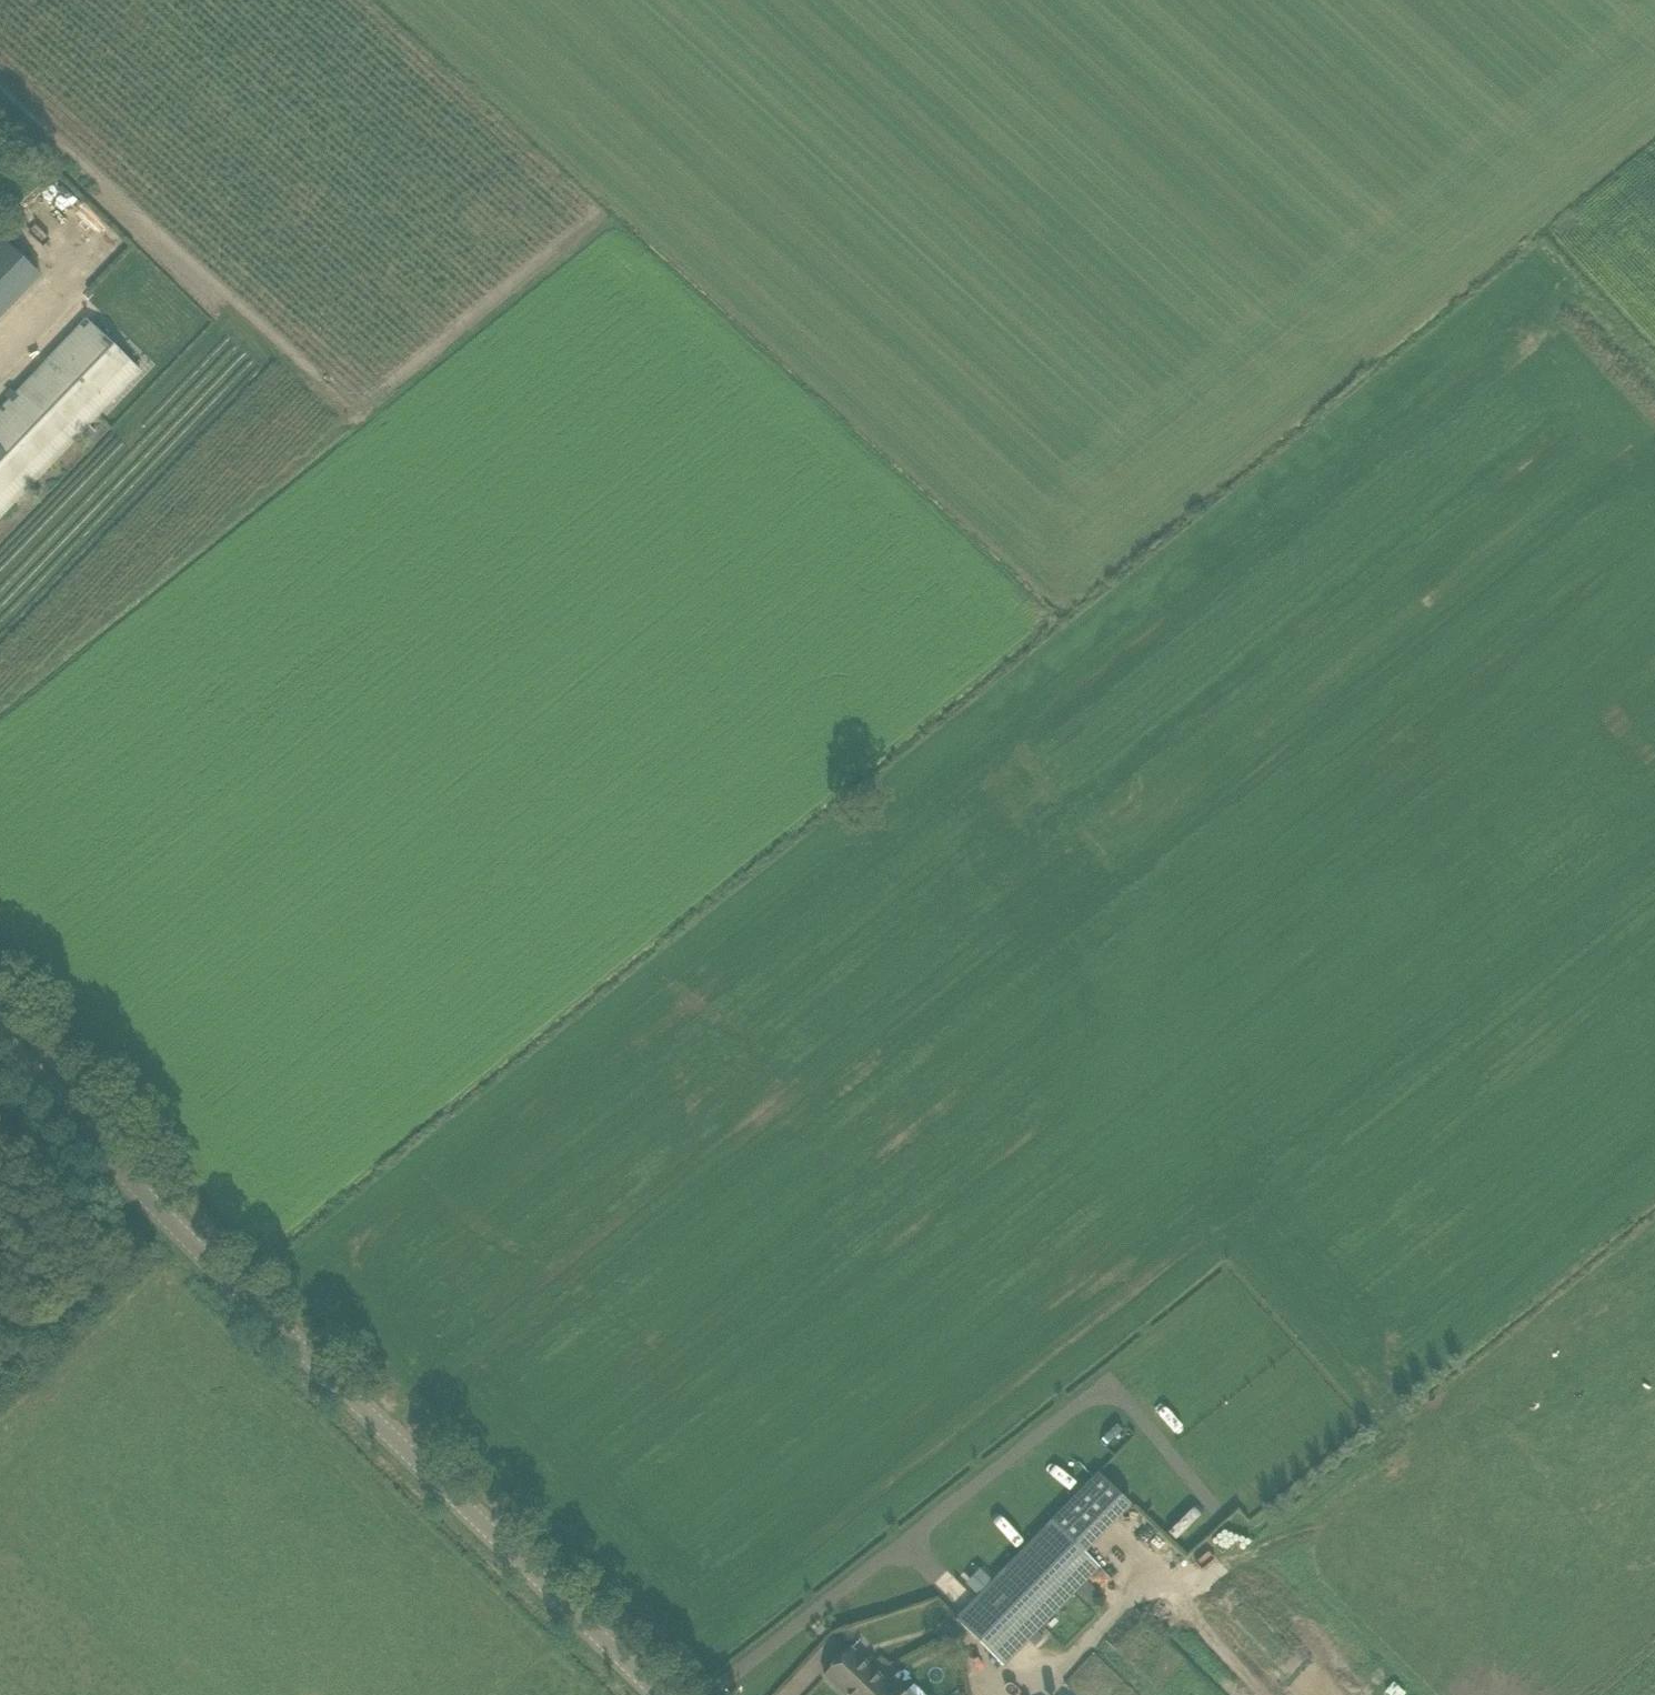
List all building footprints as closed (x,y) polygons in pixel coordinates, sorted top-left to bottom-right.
[(0,411),(0,517),(140,372),(87,321),(0,411)] [(1004,1666),(1100,1568),(1052,1520),(993,1581),(978,1596),(956,1619),(1004,1666)] [(980,1569),(965,1584),(978,1596),(993,1581),(980,1569)] [(844,1694),(871,1667),(851,1648),(825,1675),(844,1694)] [(871,1667),(844,1694),(845,1694),(906,1694),(892,1682),(889,1685),(871,1667)]
